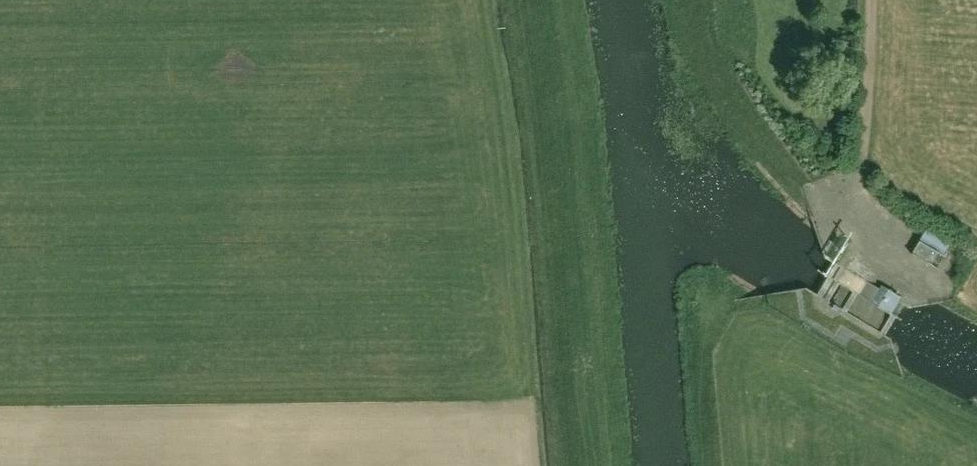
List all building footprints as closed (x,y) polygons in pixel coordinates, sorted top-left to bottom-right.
[(925,227),(924,227),(925,228),(919,240),(917,239),(917,240),(918,241),(911,252),(910,251),(910,252),(938,268),(931,263),(938,252),(945,256),(945,255),(943,254),(950,242),(952,244),(953,243),(925,227)] [(858,292),(857,294),(891,314),(895,308),(898,302),(901,296),(881,284),(880,285),(881,286),(880,288),(866,280),(865,281),(879,289),(875,295),(872,301),(858,292)]
